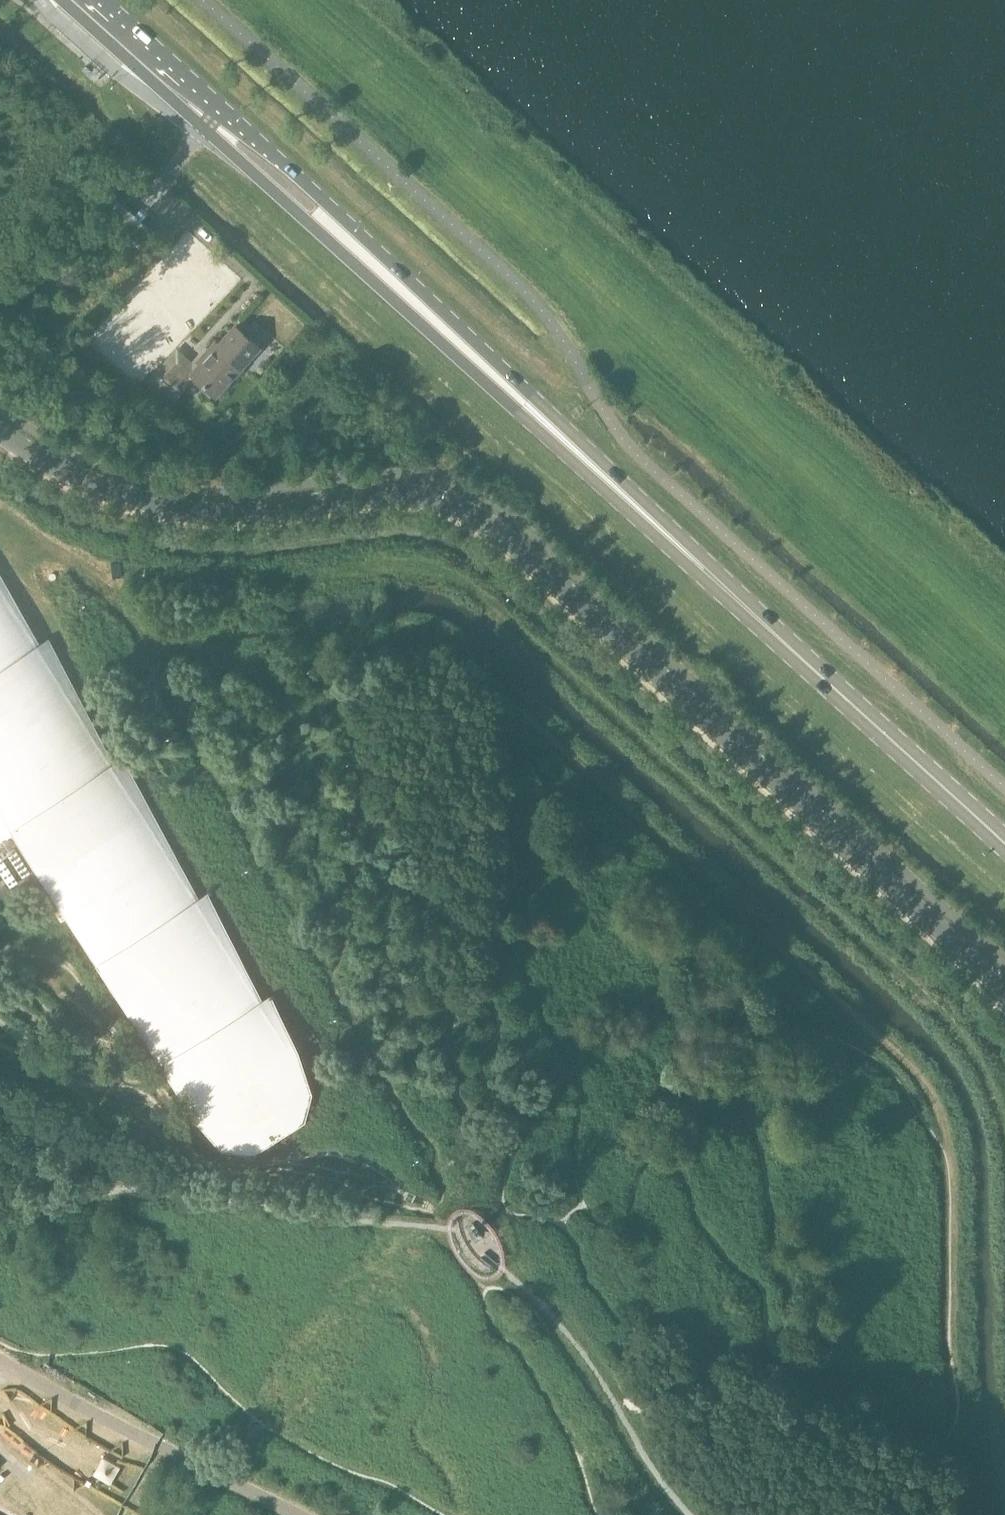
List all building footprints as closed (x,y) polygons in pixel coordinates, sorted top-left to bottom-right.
[(192,373),(191,374),(196,377),(215,395),(242,365),(259,347),(252,340),(235,326),(218,344),(215,342),(209,349),(198,361),(201,364),(192,373)] [(177,360),(161,378),(180,395),(196,377),(191,374),(192,373),(177,360)] [(294,1054),(311,1093),(304,1120),(251,1153),(306,1121),(314,1091),(300,1048),(272,992),(263,997),(209,891),(200,896),(124,755),(115,760),(49,637),(40,641),(0,570),(0,585),(294,1054)] [(13,825),(40,867),(52,887),(73,920),(195,1115),(223,1148),(251,1153),(304,1120),(311,1093),(294,1054),(0,585),(0,834),(13,825)] [(480,1268),(484,1270),(487,1270),(490,1270),(492,1269),(495,1267),(498,1264),(499,1261),(500,1256),(499,1252),(498,1247),(497,1243),(495,1238),(492,1232),(489,1228),(484,1223),(481,1219),(477,1216),(473,1214),(469,1213),(464,1213),(460,1214),(456,1216),(454,1218),(453,1222),(453,1227),(453,1232),(454,1237),(456,1242),(459,1248),(462,1253),(466,1258),(470,1261),(473,1264),(476,1266),(480,1268)]
